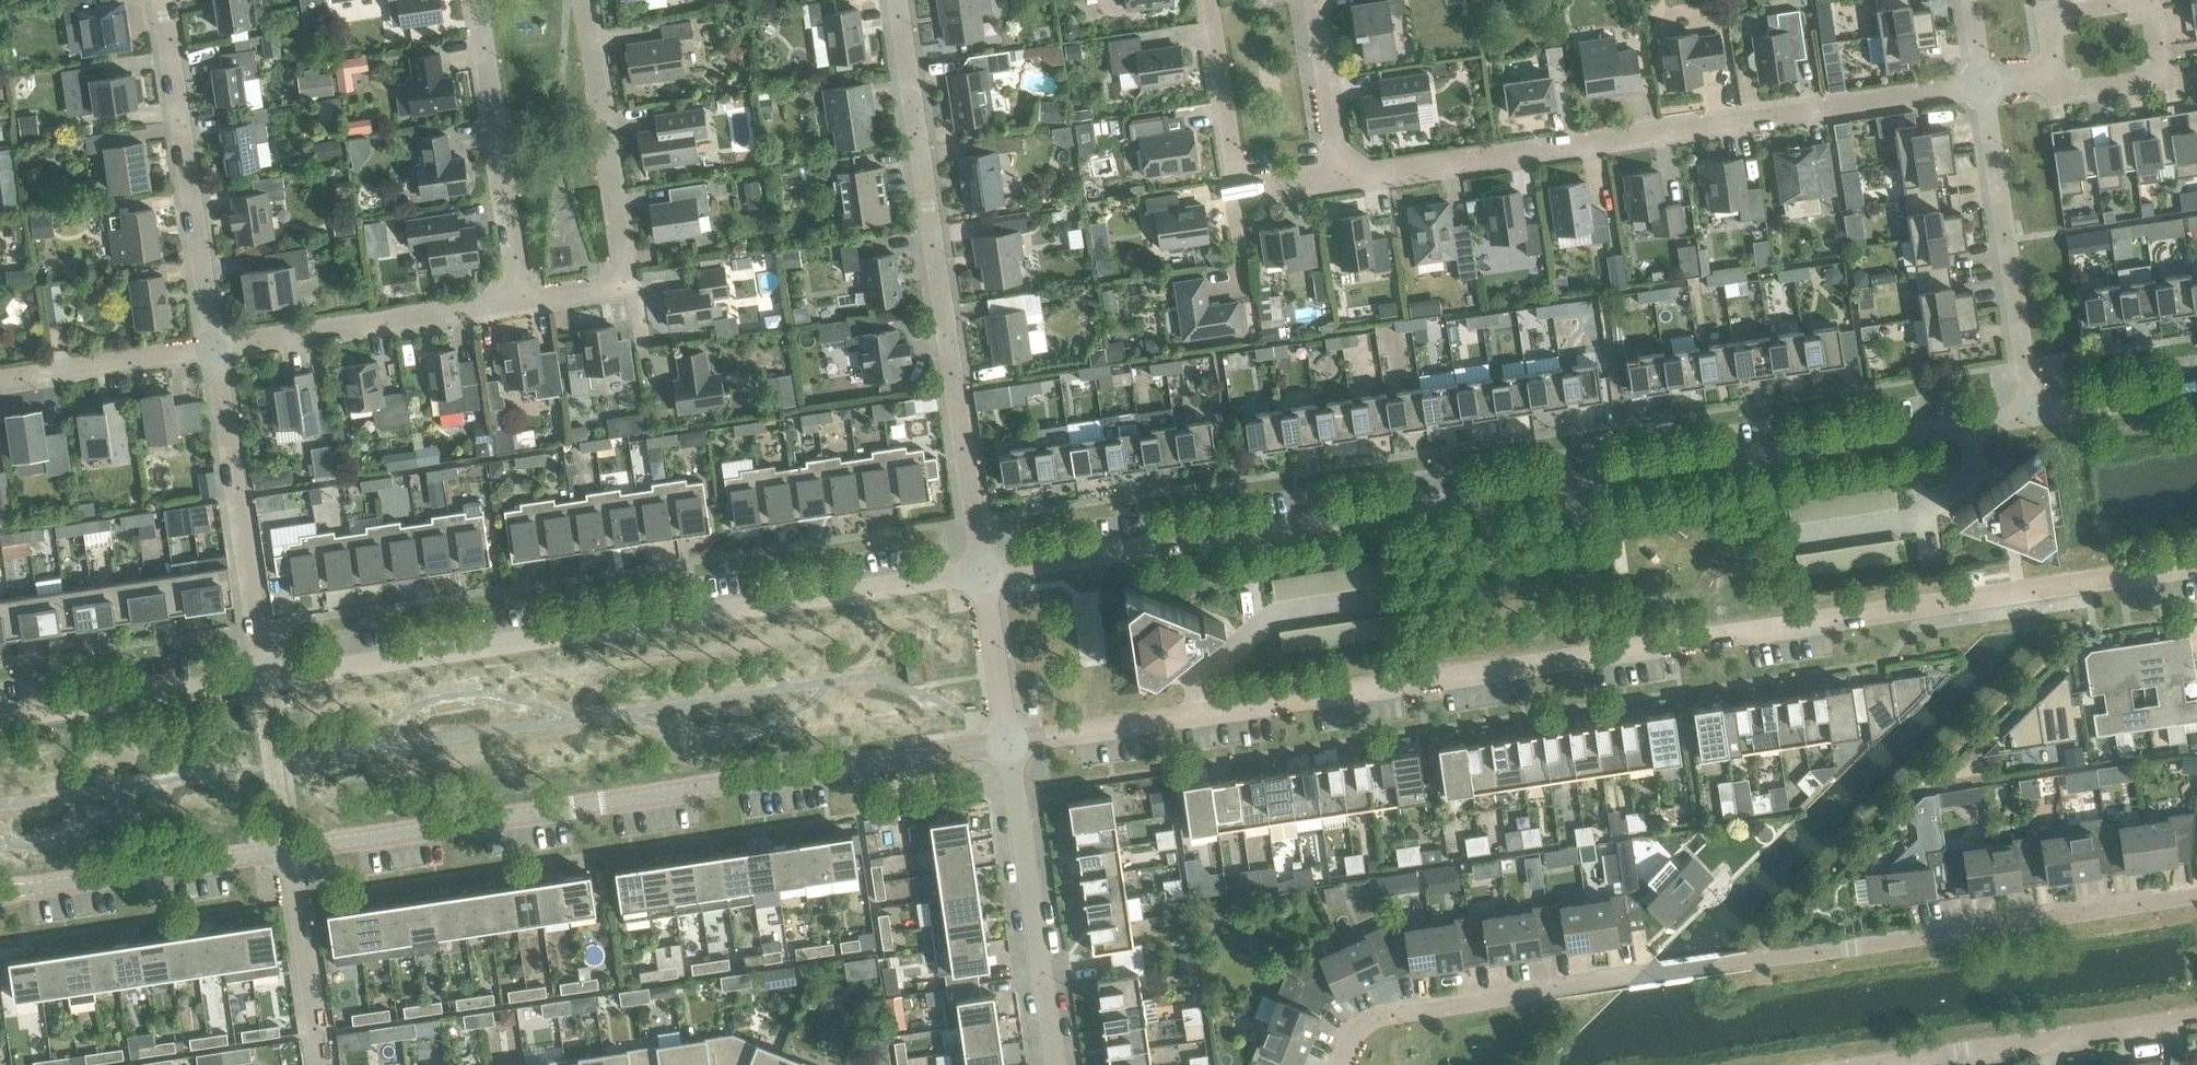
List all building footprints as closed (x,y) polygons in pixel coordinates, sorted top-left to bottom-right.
[(84,52),(128,45),(122,4),(96,8),(94,0),(64,0),(63,0),(67,24),(80,22),(84,52)] [(217,12),(220,28),(219,28),(219,30),(249,25),(247,18),(254,17),(251,1),(245,2),(245,0),(216,0),(217,12)] [(389,3),(398,2),(402,27),(442,21),(439,0),(389,0),(389,3)] [(830,63),(835,62),(851,60),(865,58),(857,9),(836,12),(834,0),(829,0),(808,3),(811,26),(824,24),(830,63)] [(946,43),(983,37),(977,0),(937,0),(940,14),(944,14),(945,22),(943,23),(946,43)] [(1128,10),(1173,3),(1172,0),(1126,0),(1128,10)] [(1360,37),(1363,60),(1396,55),(1390,14),(1405,12),(1404,0),(1374,0),(1374,2),(1350,5),(1353,28),(1359,27),(1360,37)] [(1880,35),(1934,27),(1931,9),(1910,12),(1908,0),(1874,0),(1880,35)] [(1827,2),(1815,4),(1816,10),(1830,8),(1830,2),(1827,2)] [(16,4),(5,5),(7,22),(17,21),(16,4)] [(1790,57),(1794,53),(1805,51),(1799,10),(1776,13),(1778,26),(1769,28),(1766,31),(1766,35),(1754,37),(1756,52),(1751,53),(1748,57),(1750,65),(1754,68),(1758,68),(1760,80),(1793,76),(1790,57)] [(322,12),(302,14),(304,27),(324,25),(322,12)] [(693,37),(690,21),(660,25),(662,40),(627,46),(632,82),(637,81),(639,82),(649,81),(650,79),(683,74),(677,39),(693,37)] [(1934,27),(1880,35),(1867,37),(1870,63),(1883,61),(1885,70),(1907,67),(1905,56),(1916,55),(1915,48),(1936,44),(1934,27)] [(1707,65),(1707,67),(1723,65),(1718,35),(1694,38),(1693,33),(1660,38),(1662,53),(1659,53),(1661,67),(1664,67),(1667,88),(1701,83),(1698,67),(1707,65)] [(278,35),(270,36),(273,56),(281,55),(278,35)] [(1139,75),(1140,86),(1184,79),(1179,47),(1155,50),(1152,35),(1108,41),(1114,74),(1135,71),(1139,75)] [(1620,85),(1640,82),(1635,54),(1616,57),(1613,37),(1578,42),(1586,93),(1621,88),(1620,85)] [(1821,43),(1823,57),(1839,54),(1837,41),(1821,43)] [(1080,43),(1064,45),(1066,60),(1082,58),(1080,43)] [(1535,110),(1555,107),(1552,85),(1565,83),(1560,47),(1546,49),(1550,77),(1504,83),(1509,113),(1528,111),(1529,111),(1535,110)] [(219,54),(221,64),(218,68),(213,69),(218,103),(244,99),(242,80),(258,77),(254,49),(219,54)] [(1023,49),(1009,51),(1010,60),(1024,58),(1023,49)] [(991,113),(988,89),(992,89),(993,84),(992,75),(1012,72),(1010,60),(1009,51),(968,57),(970,72),(949,75),(956,126),(973,123),(976,119),(976,115),(991,113)] [(440,76),(439,69),(441,69),(439,54),(410,58),(414,82),(409,83),(408,79),(407,80),(412,114),(436,111),(435,108),(455,105),(451,77),(442,78),(442,76),(440,76)] [(366,55),(334,61),(337,75),(339,91),(354,89),(351,72),(369,70),(366,55)] [(851,60),(835,62),(836,71),(852,68),(851,60)] [(1445,62),(1431,64),(1432,72),(1436,75),(1446,73),(1445,62)] [(136,107),(135,99),(141,99),(138,80),(133,81),(132,74),(104,78),(102,65),(75,69),(77,83),(82,83),(86,113),(95,112),(95,113),(136,107)] [(1364,97),(1369,132),(1418,124),(1414,103),(1430,100),(1425,72),(1379,80),(1382,94),(1364,97)] [(331,73),(314,75),(317,96),(333,94),(331,73)] [(1842,75),(1826,77),(1828,93),(1845,90),(1842,75)] [(867,112),(866,104),(871,103),(868,83),(823,90),(826,110),(832,109),(834,126),(833,126),(833,127),(834,127),(837,147),(872,142),(868,113),(869,113),(869,112),(867,112)] [(771,98),(759,100),(761,112),(770,111),(773,110),(771,98)] [(730,99),(716,100),(717,111),(731,109),(730,99)] [(1040,102),(1039,121),(1065,122),(1065,102),(1040,102)] [(662,114),(662,115),(664,126),(661,126),(658,130),(640,132),(647,178),(646,167),(696,160),(693,138),(706,136),(702,108),(662,114)] [(1091,109),(1074,110),(1075,120),(1092,118),(1091,109)] [(2171,134),(2170,134),(2175,162),(2174,162),(2176,178),(2196,175),(2196,162),(2196,159),(2196,109),(2186,111),(2187,131),(2171,134)] [(770,111),(761,112),(762,120),(771,118),(770,111)] [(2148,137),(2132,139),(2136,168),(2135,168),(2137,184),(2160,180),(2158,165),(2174,162),(2175,162),(2170,134),(2171,134),(2169,115),(2169,114),(2169,113),(2147,117),(2148,137)] [(1139,139),(1145,176),(1197,168),(1191,130),(1165,134),(1163,118),(1128,123),(1131,140),(1139,139)] [(2109,143),(2093,145),(2097,174),(2096,174),(2098,189),(2121,186),(2119,170),(2135,168),(2136,168),(2132,139),(2130,120),(2130,119),(2108,122),(2109,143)] [(264,121),(243,124),(221,127),(228,173),(258,168),(254,142),(267,140),(264,121)] [(1091,122),(1074,124),(1076,139),(1094,137),(1091,122)] [(1893,127),(1898,161),(1952,153),(1949,130),(1928,133),(1928,132),(1917,133),(1915,124),(1893,127)] [(2093,145),(2091,126),(2092,126),(2091,125),(2069,128),(2070,149),(2054,151),(2053,151),(2060,197),(2061,196),(2061,195),(2082,192),(2080,176),(2096,174),(2097,174),(2093,145)] [(142,143),(120,147),(118,134),(87,138),(89,152),(106,149),(112,190),(149,185),(142,143)] [(448,160),(446,152),(448,152),(446,134),(419,139),(422,164),(417,165),(422,198),(468,191),(463,158),(448,160)] [(982,154),(974,156),(961,158),(968,208),(1001,203),(998,185),(999,182),(998,169),(995,167),(993,153),(1021,149),(1019,135),(980,141),(982,154)] [(369,138),(347,142),(349,156),(372,152),(369,138)] [(339,139),(320,142),(322,159),(342,156),(339,139)] [(1775,153),(1781,199),(1783,199),(1785,216),(1821,211),(1818,194),(1832,192),(1827,159),(1814,161),(1812,148),(1775,153)] [(1898,161),(1904,200),(1937,195),(1934,174),(1955,171),(1952,153),(1898,161)] [(1838,157),(1840,170),(1856,168),(1854,154),(1838,157)] [(846,225),(889,219),(881,167),(856,171),(854,156),(825,160),(828,175),(838,174),(844,214),(846,225)] [(1701,182),(1706,182),(1710,210),(1739,206),(1741,221),(1766,217),(1761,187),(1746,189),(1741,158),(1703,164),(1703,166),(1698,167),(1701,182)] [(1652,221),(1655,235),(1682,231),(1678,204),(1663,206),(1657,171),(1624,176),(1631,219),(1647,217),(1652,221)] [(232,197),(236,225),(239,243),(240,243),(240,242),(273,237),(268,200),(285,198),(282,176),(251,180),(253,194),(233,197),(232,197)] [(757,180),(743,183),(745,195),(759,193),(757,180)] [(1605,213),(1590,215),(1585,182),(1549,187),(1556,235),(1591,230),(1593,243),(1609,240),(1605,213)] [(697,216),(700,211),(709,210),(705,183),(675,187),(676,199),(673,203),(651,206),(656,239),(699,233),(697,216)] [(1523,225),(1519,192),(1509,193),(1509,190),(1505,187),(1495,189),(1492,192),(1493,195),(1484,197),(1491,243),(1524,238),(1527,255),(1541,253),(1536,223),(1523,225)] [(19,190),(2,192),(5,211),(22,209),(19,190)] [(1861,192),(1843,194),(1845,207),(1863,205),(1861,192)] [(1203,205),(1179,208),(1177,193),(1145,198),(1147,214),(1155,213),(1160,248),(1208,241),(1203,205)] [(1904,200),(1910,239),(1964,231),(1961,213),(1940,216),(1937,195),(1904,200)] [(2152,201),(2140,203),(2142,217),(2154,215),(2152,201)] [(1408,208),(1416,263),(1456,257),(1459,280),(1477,277),(1470,234),(1453,236),(1448,202),(1408,208)] [(152,209),(108,215),(115,261),(159,254),(159,252),(162,249),(160,239),(157,238),(152,209)] [(1063,210),(1051,211),(1053,224),(1064,222),(1063,210)] [(2113,210),(2102,212),(2104,222),(2114,221),(2113,210)] [(2097,212),(2069,216),(2070,225),(2098,221),(2097,212)] [(49,214),(28,216),(31,238),(52,236),(49,214)] [(1341,269),(1373,264),(1374,272),(1390,269),(1385,237),(1370,240),(1366,214),(1334,219),(1341,269)] [(2186,217),(2188,228),(2196,226),(2196,215),(2186,217)] [(466,265),(479,264),(473,228),(454,231),(450,228),(448,216),(407,222),(410,245),(421,244),(423,256),(427,259),(431,258),(433,270),(451,268),(451,272),(455,275),(464,274),(466,270),(466,265)] [(982,263),(985,285),(1020,280),(1015,249),(1020,248),(1018,233),(1029,231),(1027,217),(993,222),(995,235),(973,238),(975,255),(981,254),(982,262),(980,262),(981,263),(982,263)] [(353,218),(333,220),(335,236),(355,234),(353,218)] [(2160,221),(2144,223),(2146,234),(2161,232),(2160,221)] [(2146,234),(2144,223),(2128,226),(2130,236),(2146,234)] [(1265,265),(1280,262),(1281,265),(1284,265),(1284,270),(1315,265),(1310,233),(1297,235),(1296,225),(1260,230),(1265,265)] [(1910,239),(1916,278),(1949,273),(1946,252),(1967,249),(1964,231),(1910,239)] [(2065,235),(2066,246),(2082,244),(2080,233),(2065,235)] [(1864,236),(1846,239),(1848,247),(1865,245),(1864,236)] [(898,271),(896,272),(894,254),(874,257),(871,242),(840,246),(844,272),(863,269),(868,306),(901,301),(898,283),(900,283),(900,282),(898,282),(896,273),(898,273),(898,271)] [(1694,244),(1677,246),(1681,276),(1698,274),(1694,244)] [(1108,247),(1092,249),(1096,275),(1112,273),(1108,247)] [(291,266),(243,273),(248,307),(298,300),(294,279),(310,277),(305,248),(288,250),(291,266)] [(1706,248),(1697,249),(1701,276),(1705,275),(1710,275),(1706,248)] [(799,251),(782,254),(784,267),(801,265),(799,251)] [(1627,287),(1622,255),(1607,257),(1612,289),(1627,287)] [(749,256),(731,259),(733,269),(750,266),(749,256)] [(1260,258),(1252,259),(1258,299),(1269,297),(1268,292),(1269,292),(1268,282),(1264,283),(1260,258)] [(1807,267),(1792,269),(1793,280),(1809,278),(1807,267)] [(713,298),(728,296),(724,268),(697,272),(699,287),(664,293),(669,327),(683,325),(685,329),(697,327),(698,323),(712,321),(710,303),(713,298)] [(1664,269),(1649,272),(1651,282),(1665,280),(1664,269)] [(1793,280),(1792,269),(1776,271),(1778,282),(1793,280)] [(31,270),(6,271),(7,284),(32,283),(31,270)] [(1325,270),(1312,272),(1314,284),(1327,282),(1325,270)] [(1736,271),(1721,273),(1722,284),(1738,281),(1736,271)] [(1866,271),(1852,273),(1854,288),(1868,286),(1866,271)] [(1722,284),(1721,273),(1710,275),(1705,275),(1707,286),(1722,284)] [(1916,278),(1922,317),(1976,309),(1973,291),(1952,294),(1949,273),(1916,278)] [(2164,283),(2154,284),(2153,284),(2157,312),(2159,312),(2168,311),(2169,315),(2195,311),(2194,307),(2193,307),(2189,283),(2191,283),(2189,274),(2163,278),(2164,283)] [(129,280),(137,329),(138,329),(137,328),(168,324),(169,324),(162,275),(161,275),(161,276),(130,281),(130,280),(129,280)] [(1237,302),(1207,307),(1203,278),(1175,283),(1183,339),(1241,330),(1237,302)] [(2128,288),(2119,289),(2118,289),(2122,318),(2124,317),(2133,316),(2133,321),(2159,317),(2159,312),(2157,312),(2153,284),(2154,284),(2154,279),(2128,283),(2128,288)] [(2118,289),(2119,289),(2119,284),(2093,288),(2093,293),(2082,295),(2086,323),(2098,321),(2098,326),(2124,322),(2124,317),(2122,318),(2118,289)] [(1871,286),(1855,289),(1858,309),(1874,307),(1871,286)] [(34,287),(20,290),(21,297),(29,303),(36,302),(34,287)] [(1667,287),(1652,290),(1654,301),(1669,298),(1667,287)] [(1654,301),(1652,290),(1636,292),(1638,303),(1654,301)] [(1006,312),(984,316),(988,335),(992,335),(993,342),(991,342),(994,362),(1030,356),(1024,314),(1041,311),(1040,302),(1039,294),(1038,291),(1004,297),(1006,312)] [(1047,293),(1039,294),(1040,302),(1049,300),(1047,293)] [(1417,301),(1408,302),(1410,317),(1425,315),(1424,305),(1417,301)] [(1566,303),(1551,305),(1552,316),(1568,313),(1566,303)] [(1552,316),(1551,305),(1535,307),(1537,318),(1552,316)] [(1976,309),(1922,317),(1927,351),(1949,348),(1947,339),(1958,337),(1957,330),(1978,327),(1976,309)] [(1496,313),(1480,315),(1482,326),(1497,324),(1496,313)] [(1482,326),(1480,315),(1465,318),(1466,328),(1482,326)] [(1425,317),(1410,320),(1411,331),(1427,328),(1425,317)] [(901,361),(910,360),(907,343),(899,344),(896,330),(858,335),(858,336),(851,337),(849,320),(818,325),(821,342),(845,339),(847,351),(860,349),(864,381),(903,375),(901,361)] [(1330,324),(1321,325),(1322,333),(1336,331),(1334,320),(1329,321),(1330,324)] [(1411,331),(1410,320),(1394,322),(1396,333),(1411,331)] [(1860,326),(1862,339),(1878,337),(1876,324),(1860,326)] [(1284,325),(1262,328),(1264,341),(1286,338),(1284,325)] [(630,346),(617,348),(614,326),(580,331),(580,332),(586,368),(568,371),(572,397),(591,394),(588,374),(619,370),(620,378),(624,380),(635,379),(630,346)] [(1813,335),(1804,336),(1802,336),(1806,365),(1808,365),(1817,363),(1818,368),(1844,364),(1843,359),(1838,332),(1839,332),(1838,326),(1812,330),(1813,335)] [(1778,340),(1769,341),(1767,341),(1771,370),(1773,370),(1782,368),(1783,373),(1809,369),(1808,365),(1806,365),(1802,336),(1804,336),(1803,331),(1777,335),(1778,340)] [(1356,334),(1340,336),(1342,347),(1357,345),(1356,334)] [(1342,347),(1340,336),(1325,339),(1326,349),(1342,347)] [(1743,345),(1734,346),(1732,347),(1736,375),(1738,375),(1747,374),(1748,378),(1774,374),(1773,370),(1771,370),(1767,341),(1769,341),(1768,337),(1742,341),(1743,345)] [(499,372),(504,371),(506,387),(521,384),(522,388),(525,391),(535,390),(536,398),(563,394),(557,357),(541,360),(538,357),(535,338),(500,343),(501,356),(497,357),(494,361),(495,369),(499,372)] [(1159,339),(1145,341),(1147,355),(1161,353),(1159,339)] [(1123,341),(1107,343),(1110,361),(1125,359),(1123,341)] [(1708,350),(1699,352),(1697,352),(1701,381),(1703,380),(1712,379),(1713,383),(1739,379),(1738,375),(1736,375),(1732,347),(1734,346),(1733,342),(1707,346),(1708,350)] [(1285,345),(1269,347),(1271,358),(1286,355),(1285,345)] [(1271,358),(1269,347),(1254,349),(1255,360),(1271,358)] [(1673,356),(1664,357),(1662,357),(1666,386),(1668,385),(1677,384),(1678,389),(1704,385),(1703,380),(1701,381),(1697,352),(1699,352),(1698,347),(1672,351),(1673,356)] [(1105,348),(1089,350),(1091,366),(1107,363),(1105,348)] [(432,398),(437,397),(439,414),(480,408),(476,382),(461,384),(456,350),(425,354),(432,398)] [(1662,357),(1664,357),(1663,352),(1637,356),(1638,361),(1626,363),(1630,391),(1642,389),(1643,394),(1669,390),(1668,385),(1666,386),(1662,357)] [(716,375),(708,377),(704,353),(678,357),(680,370),(682,370),(683,380),(677,381),(681,412),(721,406),(716,375)] [(1180,360),(1165,362),(1166,373),(1182,371),(1180,360)] [(382,398),(377,361),(341,367),(347,410),(373,406),(376,424),(382,429),(411,424),(406,393),(388,395),(389,397),(382,398)] [(1166,373),(1165,362),(1149,365),(1151,375),(1166,373)] [(1571,371),(1562,372),(1560,372),(1564,401),(1566,400),(1576,399),(1576,404),(1602,400),(1597,362),(1571,366),(1571,371)] [(1110,364),(1094,367),(1096,377),(1111,375),(1110,364)] [(1096,377),(1094,367),(1078,369),(1080,380),(1096,377)] [(1536,376),(1527,377),(1525,378),(1529,406),(1531,406),(1540,404),(1541,409),(1567,405),(1566,400),(1564,401),(1560,372),(1562,372),(1562,368),(1536,371),(1536,376)] [(302,426),(303,435),(320,433),(311,372),(294,374),(295,383),(269,387),(275,430),(302,426)] [(1501,381),(1492,383),(1490,383),(1494,411),(1496,411),(1505,409),(1506,414),(1532,410),(1531,406),(1529,406),(1525,378),(1527,377),(1526,373),(1500,377),(1501,381)] [(790,374),(767,378),(772,408),(795,405),(790,374)] [(1111,375),(1096,377),(1097,387),(1113,385),(1111,375)] [(1466,386),(1457,388),(1455,388),(1459,416),(1461,416),(1470,415),(1471,419),(1497,416),(1496,411),(1494,411),(1490,383),(1492,383),(1491,378),(1465,382),(1466,386)] [(497,380),(487,381),(490,410),(505,408),(504,397),(499,394),(497,380)] [(1041,381),(1025,383),(1027,394),(1042,392),(1041,381)] [(890,382),(878,384),(880,394),(891,392),(890,382)] [(1027,394),(1025,383),(1010,386),(1011,397),(1027,394)] [(1431,392),(1422,393),(1420,393),(1424,422),(1426,421),(1435,420),(1436,425),(1462,421),(1461,416),(1459,416),(1455,388),(1457,388),(1456,383),(1430,387),(1431,392)] [(1396,397),(1387,398),(1385,399),(1389,427),(1391,427),(1400,425),(1401,430),(1427,426),(1426,421),(1424,422),(1420,393),(1422,393),(1421,389),(1395,392),(1396,397)] [(203,429),(199,401),(181,404),(182,406),(173,407),(171,393),(142,397),(149,443),(178,439),(177,433),(203,429)] [(1361,402),(1352,404),(1350,404),(1354,432),(1356,432),(1365,431),(1365,435),(1391,431),(1391,427),(1389,427),(1385,399),(1387,398),(1386,394),(1360,398),(1361,402)] [(78,415),(84,458),(111,454),(112,463),(129,461),(120,399),(103,402),(104,411),(78,415)] [(913,399),(894,401),(896,416),(915,414),(913,399)] [(1326,407),(1317,409),(1315,409),(1319,437),(1321,437),(1330,435),(1330,440),(1356,437),(1356,432),(1354,432),(1350,404),(1352,404),(1351,399),(1325,403),(1326,407)] [(892,402),(881,403),(884,418),(894,417),(892,402)] [(884,418),(881,403),(871,405),(873,420),(884,418)] [(1291,413),(1281,414),(1279,414),(1284,442),(1286,442),(1295,441),(1295,446),(1321,442),(1321,437),(1319,437),(1315,409),(1317,409),(1316,404),(1290,408),(1291,413)] [(849,409),(840,409),(841,418),(850,417),(849,409)] [(1279,414),(1281,414),(1281,409),(1255,413),(1255,418),(1244,420),(1248,448),(1260,446),(1260,451),(1286,447),(1286,442),(1284,442),(1279,414)] [(43,437),(39,411),(8,416),(14,460),(45,455),(48,473),(68,470),(63,434),(43,437)] [(831,411),(816,413),(817,423),(833,420),(831,411)] [(817,423),(816,413),(800,415),(802,425),(817,423)] [(642,414),(631,415),(634,434),(645,432),(642,414)] [(1185,428),(1176,430),(1174,430),(1178,458),(1180,458),(1190,457),(1190,461),(1216,457),(1211,420),(1185,424),(1185,428)] [(764,421),(749,423),(750,433),(766,430),(764,421)] [(750,433),(749,423),(733,425),(735,435),(750,433)] [(1150,433),(1141,435),(1139,435),(1143,464),(1145,463),(1154,462),(1155,466),(1181,463),(1180,458),(1178,458),(1174,430),(1176,430),(1176,425),(1150,429),(1150,433)] [(489,426),(472,428),(477,457),(493,455),(490,431),(489,426)] [(586,426),(570,428),(572,442),(588,440),(586,426)] [(511,428),(490,431),(493,455),(515,451),(511,428)] [(705,429),(692,431),(693,438),(700,444),(707,443),(705,429)] [(1115,439),(1106,440),(1104,440),(1108,469),(1110,468),(1119,467),(1120,472),(1146,468),(1145,463),(1143,464),(1139,435),(1141,435),(1141,430),(1115,434),(1115,439)] [(677,434),(661,436),(663,446),(678,443),(677,434)] [(1080,444),(1071,445),(1069,446),(1073,474),(1075,474),(1084,472),(1085,477),(1111,473),(1110,468),(1108,469),(1104,440),(1106,440),(1106,435),(1080,439),(1080,444)] [(663,446),(661,436),(646,438),(647,448),(648,448),(661,446),(663,446)] [(610,437),(595,440),(596,449),(612,447),(610,437)] [(596,449),(595,440),(579,442),(581,452),(596,449)] [(1045,449),(1036,450),(1034,451),(1038,479),(1040,479),(1049,477),(1050,482),(1076,478),(1075,474),(1073,474),(1069,446),(1071,445),(1071,441),(1045,445),(1045,449)] [(311,449),(315,477),(335,474),(331,445),(311,449)] [(433,446),(415,448),(416,456),(417,466),(435,463),(433,446)] [(661,446),(648,448),(650,461),(663,459),(661,446)] [(905,446),(888,449),(897,505),(930,500),(927,479),(939,477),(936,457),(924,459),(923,449),(906,451),(905,446)] [(1034,451),(1036,450),(1036,446),(1010,450),(1010,454),(999,456),(1003,484),(1014,482),(1015,487),(1041,483),(1040,479),(1038,479),(1034,451)] [(872,456),(856,458),(864,510),(897,505),(888,449),(871,451),(872,456)] [(1973,518),(1978,517),(1979,523),(2052,551),(2048,519),(2060,518),(2055,481),(2043,483),(2038,451),(2037,451),(1976,500),(1976,506),(1972,506),(1971,501),(1953,515),(1974,523),(1973,518)] [(545,453),(530,456),(531,465),(547,463),(545,453)] [(416,456),(386,461),(387,470),(417,466),(416,456)] [(531,465),(530,456),(514,458),(516,468),(531,465)] [(840,456),(822,458),(831,515),(864,510),(856,458),(840,461),(840,456)] [(806,466),(790,468),(798,520),(831,515),(822,458),(805,461),(806,466)] [(503,460),(489,462),(490,477),(505,475),(503,460)] [(774,465),(757,468),(765,525),(798,520),(790,468),(775,471),(774,465)] [(457,467),(441,469),(443,479),(458,476),(457,467)] [(765,525),(757,468),(739,470),(740,476),(724,478),(731,530),(765,525)] [(291,469),(254,474),(256,487),(293,482),(291,469)] [(443,479),(441,469),(426,471),(427,481),(443,479)] [(0,471),(0,503),(9,501),(5,470),(0,471)] [(206,482),(200,483),(202,496),(217,494),(214,472),(205,473),(206,482)] [(391,476),(376,479),(377,488),(392,486),(391,476)] [(377,488),(376,479),(360,481),(361,491),(377,488)] [(685,479),(668,481),(677,538),(710,533),(703,481),(686,484),(685,479)] [(441,481),(427,483),(429,495),(443,493),(441,481)] [(652,489),(636,491),(644,543),(668,539),(677,538),(668,481),(651,484),(652,489)] [(320,487),(309,488),(312,504),(322,502),(320,487)] [(620,489),(602,491),(611,548),(644,543),(636,491),(620,494),(620,489)] [(586,499),(570,501),(578,552),(611,548),(602,491),(585,494),(586,499)] [(264,495),(254,497),(257,512),(266,511),(264,495)] [(554,498),(536,501),(545,557),(578,552),(570,501),(555,504),(554,498)] [(545,557),(536,501),(519,504),(520,509),(503,511),(511,562),(545,557)] [(93,502),(80,503),(82,515),(95,514),(93,502)] [(206,504),(191,506),(192,517),(208,515),(206,504)] [(192,517),(191,506),(175,509),(176,519),(192,517)] [(152,512),(136,514),(138,525),(154,523),(152,512)] [(466,512),(448,514),(457,571),(490,566),(483,514),(466,517),(466,512)] [(138,525),(136,514),(120,517),(122,528),(138,525)] [(432,522),(416,524),(424,576),(457,571),(448,514),(431,517),(432,522)] [(109,518),(98,520),(99,531),(110,529),(109,518)] [(98,520),(81,522),(83,533),(99,531),(98,520)] [(400,521),(382,524),(391,580),(424,576),(416,524),(400,526),(400,521)] [(83,533),(81,522),(65,525),(67,536),(83,533)] [(366,532),(350,534),(358,585),(391,580),(382,524),(365,526),(366,532)] [(43,528),(27,531),(29,541),(45,539),(43,528)] [(0,535),(0,537),(1,545),(29,541),(27,531),(0,535)] [(334,531),(317,534),(325,590),(358,585),(350,534),(335,536),(334,531)] [(325,590),(317,534),(299,536),(300,541),(284,544),(285,554),(274,556),(277,575),(288,574),(291,595),(325,590)] [(173,574),(178,612),(205,608),(200,570),(199,570),(197,559),(172,563),(173,574)] [(228,566),(200,570),(205,608),(233,604),(228,566)] [(173,574),(145,578),(151,616),(178,612),(173,574)] [(145,578),(118,582),(124,620),(151,616),(145,578)] [(118,582),(91,586),(96,624),(124,620),(118,582)] [(91,586),(63,590),(69,628),(96,624),(91,586)] [(1204,632),(1205,638),(1223,624),(1202,615),(1202,621),(1198,622),(1197,616),(1173,606),(1175,619),(1162,621),(1159,601),(1124,587),(1123,587),(1127,619),(1116,621),(1121,657),(1133,655),(1137,687),(1138,687),(1168,664),(1165,644),(1178,642),(1180,654),(1200,639),(1199,633),(1204,632)] [(63,590),(36,594),(42,632),(69,628),(63,590)] [(36,594),(9,598),(15,636),(42,632),(36,594)] [(0,600),(0,639),(15,636),(9,598),(0,600)] [(2162,639),(2177,743),(2186,741),(2183,723),(2196,721),(2196,698),(2185,700),(2182,681),(2196,679),(2189,635),(2162,639)] [(2162,639),(2136,643),(2149,728),(2166,726),(2169,744),(2177,743),(2162,639)] [(2136,643),(2110,647),(2125,750),(2134,749),(2131,731),(2149,728),(2136,643)] [(2125,750),(2110,647),(2090,650),(2084,657),(2089,695),(2103,693),(2105,711),(2092,713),(2095,736),(2114,734),(2117,752),(2125,750)] [(2010,748),(2010,749),(2077,739),(2074,717),(2080,716),(2080,717),(2082,717),(2080,702),(2072,704),(2067,672),(2037,702),(2008,731),(2011,747),(2010,748)] [(1862,686),(1851,687),(1853,701),(1864,699),(1867,719),(1871,745),(1927,690),(1925,676),(1926,676),(1926,674),(1862,684),(1862,686)] [(1822,690),(1823,692),(1824,692),(1831,738),(1858,734),(1856,721),(1867,719),(1864,699),(1853,701),(1851,687),(1851,686),(1822,690)] [(1796,694),(1797,696),(1798,696),(1805,742),(1831,738),(1824,692),(1823,692),(1811,694),(1811,692),(1799,694),(1799,693),(1796,694)] [(1770,698),(1771,700),(1772,700),(1779,746),(1805,742),(1798,696),(1797,696),(1785,698),(1785,696),(1773,698),(1773,697),(1770,698)] [(1744,701),(1745,704),(1746,704),(1753,750),(1779,746),(1772,700),(1771,700),(1759,702),(1759,700),(1747,701),(1744,701)] [(1721,705),(1720,705),(1727,754),(1753,750),(1746,704),(1745,704),(1733,705),(1733,704),(1721,705)] [(1727,754),(1720,705),(1692,709),(1700,758),(1727,754)] [(1673,712),(1646,716),(1653,765),(1680,761),(1673,712)] [(1633,720),(1622,722),(1620,722),(1627,768),(1653,765),(1646,716),(1645,716),(1645,717),(1633,718),(1633,720)] [(1607,724),(1596,726),(1594,726),(1601,772),(1627,768),(1620,722),(1622,722),(1621,720),(1619,720),(1607,722),(1607,724)] [(1581,728),(1570,730),(1569,730),(1575,776),(1601,772),(1594,726),(1596,726),(1595,724),(1593,724),(1581,726),(1581,728)] [(1555,732),(1544,734),(1543,734),(1549,780),(1575,776),(1569,730),(1570,730),(1569,728),(1567,728),(1555,730),(1555,732)] [(1529,736),(1518,737),(1517,738),(1524,784),(1549,780),(1543,734),(1544,734),(1543,731),(1541,732),(1529,734),(1529,736)] [(1503,740),(1492,741),(1491,742),(1498,788),(1524,784),(1517,738),(1518,737),(1517,735),(1515,736),(1503,738),(1503,740)] [(1477,744),(1466,745),(1465,745),(1472,792),(1498,788),(1491,742),(1492,741),(1491,739),(1489,739),(1489,740),(1477,742),(1477,744)] [(2186,741),(2177,743),(2178,750),(2179,752),(2186,751),(2187,751),(2186,741)] [(1465,745),(1466,745),(1465,743),(1437,747),(1444,796),(1472,792),(1465,745)] [(1390,754),(1390,757),(1391,756),(1398,803),(1425,799),(1418,750),(1390,754)] [(2085,764),(2082,750),(2064,753),(2066,767),(2085,764)] [(2186,772),(2196,773),(2196,756),(2187,755),(2186,772)] [(1364,758),(1364,760),(1365,760),(1372,807),(1398,803),(1391,756),(1390,757),(1378,758),(1378,756),(1366,758),(1364,758)] [(1338,762),(1338,764),(1339,764),(1346,810),(1372,807),(1365,760),(1364,760),(1352,762),(1352,760),(1340,762),(1338,762)] [(1312,766),(1312,768),(1313,768),(1320,814),(1346,810),(1339,764),(1338,764),(1326,766),(1326,764),(1314,766),(1312,766)] [(1286,770),(1286,772),(1287,772),(1294,818),(1320,814),(1313,768),(1312,768),(1301,770),(1300,768),(1288,770),(1288,769),(1286,770)] [(1809,769),(1802,776),(1815,789),(1822,782),(1809,769)] [(1260,774),(1260,776),(1261,776),(1268,822),(1294,818),(1287,772),(1286,772),(1275,774),(1274,772),(1262,774),(1262,773),(1260,774)] [(1234,778),(1234,780),(1235,780),(1242,826),(1268,822),(1261,776),(1260,776),(1249,778),(1248,776),(1236,778),(1236,777),(1234,778)] [(1815,789),(1802,776),(1796,782),(1809,795),(1815,789)] [(1748,779),(1731,781),(1733,798),(1736,816),(1753,813),(1750,795),(1748,779)] [(1210,781),(1209,781),(1216,830),(1242,826),(1235,780),(1234,780),(1222,782),(1222,780),(1210,781)] [(1216,830),(1209,781),(1182,785),(1189,834),(1216,830)] [(1978,786),(1969,788),(1972,801),(1972,806),(1981,804),(1978,786)] [(1768,792),(1759,794),(1762,812),(1771,811),(1768,792)] [(1762,812),(1759,794),(1750,795),(1753,813),(1762,812)] [(1937,800),(1942,811),(1954,806),(1948,795),(1937,800)] [(1072,829),(1074,829),(1074,828),(1115,822),(1111,796),(1068,802),(1072,829)] [(1719,800),(1722,818),(1736,816),(1733,798),(1719,800)] [(1151,802),(1153,816),(1171,813),(1169,800),(1151,802)] [(1660,809),(1663,827),(1676,825),(1674,806),(1660,809)] [(1643,811),(1634,812),(1637,831),(1646,829),(1643,811)] [(2168,820),(2144,823),(2150,867),(2167,864),(2168,865),(2170,865),(2169,862),(2186,860),(2187,862),(2189,862),(2194,811),(2167,816),(2168,820)] [(1637,831),(1634,812),(1625,814),(1625,817),(1628,832),(1637,831)] [(931,836),(933,849),(971,843),(967,817),(908,826),(910,839),(931,836)] [(1620,818),(1608,820),(1610,834),(1628,832),(1625,817),(1620,818)] [(1075,854),(1078,854),(1078,853),(1119,846),(1115,822),(1074,828),(1074,829),(1076,841),(1074,841),(1075,852),(1075,854)] [(2119,823),(2104,825),(2111,873),(2114,873),(2113,871),(2130,868),(2131,870),(2133,870),(2133,869),(2150,867),(2144,823),(2120,827),(2119,823)] [(1592,825),(1583,827),(1586,845),(1595,843),(1592,825)] [(2090,831),(2066,835),(2072,878),(2089,876),(2090,877),(2092,876),(2092,874),(2108,871),(2109,874),(2111,873),(2104,825),(2089,827),(2090,831)] [(1539,826),(1530,828),(1533,846),(1542,845),(1539,826)] [(1758,830),(1757,833),(1758,837),(1760,839),(1762,841),(1765,841),(1769,840),(1771,838),(1772,835),(1772,832),(1771,829),(1769,827),(1766,826),(1763,826),(1760,828),(1758,830)] [(1586,845),(1583,827),(1574,828),(1576,846),(1586,845)] [(1533,846),(1530,828),(1521,829),(1524,847),(1533,846)] [(1155,832),(1156,841),(1175,838),(1173,829),(1155,832)] [(865,834),(868,851),(878,849),(876,832),(865,834)] [(852,834),(824,839),(830,878),(858,874),(852,834)] [(1487,834),(1478,836),(1481,854),(1490,852),(1487,834)] [(2041,834),(2026,837),(2033,885),(2036,885),(2036,882),(2053,880),(2053,882),(2055,882),(2055,881),(2072,878),(2066,835),(2042,838),(2041,834)] [(1481,854),(1478,836),(1464,838),(1467,856),(1481,854)] [(2012,843),(1988,846),(1994,890),(2012,887),(2012,888),(2014,888),(2014,886),(2031,883),(2031,885),(2033,885),(2026,837),(2011,839),(2012,843)] [(1175,838),(1156,841),(1158,850),(1176,847),(1175,838)] [(1608,899),(1586,902),(1592,946),(1609,944),(1609,945),(1612,944),(1611,942),(1628,940),(1628,942),(1631,941),(1624,895),(1639,893),(1631,838),(1615,840),(1617,852),(1621,880),(1623,893),(1608,895),(1608,899)] [(824,839),(798,842),(804,882),(830,878),(824,839)] [(798,842),(772,846),(778,886),(804,882),(798,842)] [(933,849),(937,873),(975,868),(971,843),(933,849)] [(1418,845),(1405,847),(1407,865),(1421,863),(1419,851),(1418,845)] [(1592,845),(1579,847),(1581,864),(1595,862),(1592,845)] [(772,846),(746,850),(754,903),(780,899),(778,886),(772,846)] [(1079,879),(1081,878),(1081,877),(1122,871),(1119,846),(1078,853),(1078,854),(1079,865),(1077,866),(1079,876),(1079,879)] [(1576,846),(1559,849),(1562,865),(1578,862),(1576,846)] [(1988,846),(1964,850),(1963,846),(1949,848),(1956,896),(1958,896),(1958,894),(1975,891),(1975,894),(1977,893),(1977,892),(1994,890),(1988,846)] [(1407,865),(1405,847),(1395,848),(1398,866),(1407,865)] [(1439,849),(1419,851),(1421,863),(1441,860),(1439,849)] [(1889,899),(1890,906),(1917,902),(1916,895),(1933,893),(1931,882),(1946,880),(1942,849),(1927,852),(1929,866),(1867,875),(1871,902),(1889,899)] [(746,850),(720,854),(728,906),(754,903),(746,850)] [(1617,852),(1604,854),(1608,882),(1621,880),(1617,852)] [(1362,853),(1353,854),(1355,873),(1364,871),(1362,853)] [(720,854),(694,858),(702,910),(728,906),(720,854)] [(1355,873),(1353,854),(1344,856),(1346,874),(1355,873)] [(694,858),(668,862),(676,914),(702,910),(694,858)] [(1380,859),(1367,861),(1368,871),(1381,869),(1380,859)] [(1698,890),(1711,878),(1692,859),(1680,871),(1670,861),(1670,860),(1669,859),(1647,881),(1648,882),(1658,892),(1647,902),(1666,921),(1678,910),(1684,915),(1688,910),(1692,906),(1695,902),(1699,899),(1703,895),(1698,890)] [(1301,861),(1292,862),(1294,870),(1302,869),(1301,861)] [(1498,861),(1487,863),(1489,876),(1500,875),(1498,861)] [(668,862),(642,866),(650,918),(676,914),(668,862)] [(870,866),(873,883),(883,881),(881,864),(870,866)] [(650,918),(642,866),(615,870),(623,922),(650,918)] [(1311,867),(1302,869),(1304,887),(1313,885),(1311,867)] [(1435,867),(1422,869),(1426,894),(1438,892),(1435,867)] [(937,873),(941,898),(978,892),(975,868),(937,873)] [(1258,868),(1249,870),(1252,888),(1261,887),(1258,868)] [(1304,887),(1302,869),(1294,870),(1293,870),(1295,888),(1304,887)] [(1252,888),(1249,870),(1240,871),(1242,889),(1252,888)] [(1416,870),(1398,873),(1401,892),(1419,889),(1416,870)] [(1083,903),(1085,903),(1085,902),(1126,896),(1122,871),(1081,877),(1081,878),(1083,890),(1081,890),(1083,901),(1082,901),(1083,903)] [(590,873),(563,878),(569,917),(596,913),(590,873)] [(1209,876),(1212,894),(1226,892),(1223,874),(1209,876)] [(563,878),(537,881),(543,921),(569,917),(563,878)] [(1162,881),(1164,890),(1182,887),(1181,878),(1162,881)] [(537,881),(511,885),(517,925),(543,921),(537,881)] [(883,881),(873,883),(875,900),(886,899),(883,881)] [(511,885),(485,889),(491,929),(517,925),(511,885)] [(1342,885),(1324,888),(1327,904),(1345,902),(1342,885)] [(1182,887),(1164,890),(1165,899),(1183,897),(1182,887)] [(485,889),(459,893),(465,932),(491,929),(485,889)] [(928,900),(931,925),(982,917),(978,892),(941,898),(928,900)] [(459,893),(432,897),(438,936),(465,932),(459,893)] [(1087,928),(1089,928),(1089,926),(1130,920),(1126,896),(1085,902),(1085,903),(1087,915),(1085,915),(1086,926),(1087,928)] [(432,897),(406,901),(412,940),(438,936),(432,897)] [(406,901),(381,905),(388,957),(414,953),(412,940),(406,901)] [(1560,902),(1546,904),(1553,953),(1556,953),(1555,950),(1572,948),(1573,950),(1575,950),(1575,949),(1592,946),(1586,902),(1561,906),(1560,902)] [(1531,910),(1508,914),(1514,958),(1531,955),(1532,956),(1534,956),(1534,954),(1550,951),(1551,953),(1553,953),(1546,904),(1531,906),(1531,910)] [(381,905),(355,909),(362,961),(388,957),(381,905)] [(362,961),(355,909),(327,913),(335,965),(362,961)] [(877,915),(880,932),(891,931),(888,914),(877,915)] [(1483,914),(1468,916),(1475,965),(1478,964),(1478,962),(1494,959),(1495,962),(1497,961),(1497,960),(1514,958),(1508,914),(1484,918),(1483,914)] [(1454,922),(1430,926),(1436,970),(1449,968),(1456,967),(1456,965),(1472,963),(1473,965),(1475,965),(1468,916),(1453,918),(1454,922)] [(931,925),(935,949),(986,942),(982,917),(931,925)] [(1110,950),(1112,963),(1144,958),(1141,943),(1133,945),(1130,920),(1089,926),(1089,928),(1092,952),(1110,950)] [(271,921),(244,925),(251,978),(279,973),(271,921)] [(1405,922),(1383,926),(1398,976),(1400,976),(1400,974),(1417,971),(1417,973),(1419,973),(1419,972),(1436,970),(1430,926),(1406,930),(1405,922)] [(244,925),(218,929),(224,968),(226,981),(251,978),(244,925)] [(1365,938),(1343,947),(1361,987),(1377,980),(1377,981),(1379,980),(1378,978),(1393,972),(1395,977),(1398,976),(1383,926),(1364,934),(1365,938)] [(218,929),(192,933),(198,972),(224,968),(218,929)] [(891,931),(880,932),(883,949),(893,948),(891,931)] [(192,933),(166,937),(172,976),(198,972),(192,933)] [(166,937),(140,941),(146,980),(172,976),(166,937)] [(840,942),(841,952),(860,949),(859,939),(840,942)] [(140,941),(114,945),(120,984),(146,980),(140,941)] [(935,949),(941,988),(979,983),(977,970),(990,968),(986,942),(935,949)] [(832,943),(814,945),(815,956),(834,953),(832,943)] [(114,945),(88,948),(94,988),(120,984),(114,945)] [(815,956),(814,945),(795,948),(796,959),(815,956)] [(1319,953),(1287,967),(1329,1006),(1326,1001),(1342,994),(1343,996),(1345,995),(1345,994),(1361,987),(1343,947),(1321,957),(1319,953)] [(62,952),(68,992),(70,1005),(96,1001),(94,988),(88,948),(62,952)] [(781,950),(762,953),(763,964),(782,961),(781,950)] [(1194,951),(1179,953),(1181,969),(1196,967),(1194,951)] [(42,995),(68,992),(62,952),(36,956),(42,995)] [(763,964),(762,953),(743,956),(745,967),(763,964)] [(1268,961),(1283,976),(1287,967),(1274,955),(1268,961)] [(14,1000),(42,995),(36,956),(9,960),(14,1000)] [(874,957),(845,961),(847,980),(876,975),(874,957)] [(728,958),(709,961),(711,972),(730,969),(728,958)] [(1096,978),(1100,1003),(1100,1004),(1141,998),(1138,974),(1146,973),(1144,958),(1112,963),(1113,976),(1096,978)] [(711,972),(709,961),(690,964),(692,974),(711,972)] [(589,966),(578,968),(580,980),(591,979),(589,966)] [(676,966),(657,969),(659,979),(678,977),(676,966)] [(793,966),(777,968),(779,986),(796,984),(793,966)] [(1278,1001),(1269,1024),(1310,1040),(1317,1023),(1318,1023),(1319,1021),(1316,1020),(1323,1005),(1328,1007),(1329,1006),(1287,967),(1275,999),(1278,1001)] [(659,979),(657,969),(638,972),(640,982),(659,979)] [(749,972),(735,974),(737,988),(751,986),(749,972)] [(737,988),(735,974),(720,977),(722,991),(737,988)] [(580,980),(578,981),(580,991),(598,988),(597,978),(591,979),(580,980)] [(897,979),(882,981),(884,994),(899,991),(897,979)] [(580,991),(578,981),(559,983),(561,994),(580,991)] [(947,1027),(960,1025),(997,1020),(994,994),(981,996),(979,983),(941,988),(947,1027)] [(673,984),(661,986),(662,997),(675,995),(673,984)] [(545,986),(526,988),(528,999),(547,996),(545,986)] [(648,987),(633,990),(635,1004),(650,1001),(648,987)] [(528,999),(526,988),(507,991),(509,1002),(528,999)] [(635,1004),(633,990),(619,992),(621,1006),(635,1004)] [(493,993),(474,996),(475,1007),(494,1004),(493,993)] [(475,1007),(474,996),(455,999),(457,1010),(475,1007)] [(1102,1016),(1104,1028),(1104,1029),(1145,1023),(1141,998),(1100,1004),(1100,1003),(1098,1003),(1100,1017),(1102,1016)] [(570,999),(555,1001),(557,1015),(572,1013),(570,999)] [(441,1001),(422,1004),(423,1014),(442,1012),(441,1001)] [(557,1015),(555,1001),(541,1004),(543,1017),(557,1015)] [(423,1014),(422,1004),(403,1007),(404,1017),(423,1014)] [(1181,1008),(1183,1017),(1201,1015),(1200,1006),(1181,1008)] [(389,1009),(370,1012),(372,1022),(390,1019),(389,1009)] [(514,1010),(499,1011),(501,1025),(515,1024),(514,1010)] [(492,1011),(478,1013),(480,1027),(494,1025),(492,1011)] [(372,1022),(370,1012),(351,1014),(353,1025),(372,1022)] [(480,1027),(478,1013),(463,1015),(465,1029),(480,1027)] [(904,1013),(888,1015),(890,1029),(906,1027),(904,1013)] [(1201,1015),(1183,1017),(1184,1026),(1202,1024),(1201,1015)] [(439,1019),(414,1022),(416,1036),(441,1033),(439,1019)] [(960,1025),(963,1050),(1001,1044),(997,1020),(960,1025)] [(414,1022),(400,1024),(402,1038),(416,1036),(414,1022)] [(1106,1041),(1107,1053),(1107,1054),(1149,1048),(1145,1023),(1104,1029),(1104,1028),(1101,1028),(1102,1030),(1104,1041),(1106,1041)] [(402,1038),(400,1024),(369,1029),(371,1043),(402,1038)] [(1269,1024),(1261,1046),(1257,1044),(1251,1059),(1266,1064),(1299,1064),(1300,1063),(1302,1057),(1304,1058),(1305,1056),(1304,1056),(1310,1040),(1269,1024)] [(278,1025),(260,1028),(261,1039),(280,1036),(278,1025)] [(261,1039),(260,1028),(241,1031),(242,1041),(261,1039)] [(352,1032),(335,1034),(338,1052),(355,1050),(352,1032)] [(226,1033),(208,1036),(209,1046),(228,1044),(226,1033)] [(209,1046),(208,1036),(189,1039),(190,1049),(209,1046)] [(732,1036),(681,1044),(685,1064),(729,1064),(732,1036)] [(779,1055),(732,1036),(729,1064),(775,1064),(779,1055)] [(872,1039),(875,1054),(889,1052),(886,1037),(872,1039)] [(174,1041),(155,1044),(157,1054),(176,1051),(174,1041)] [(894,1043),(896,1060),(907,1058),(904,1041),(894,1043)] [(157,1054),(155,1044),(137,1046),(138,1057),(157,1054)] [(681,1044),(642,1050),(645,1064),(685,1064),(681,1044)] [(1001,1044),(963,1050),(950,1052),(952,1064),(1004,1064),(1001,1044)] [(249,1047),(235,1049),(237,1063),(251,1061),(249,1047)] [(1149,1048),(1107,1054),(1107,1053),(1105,1053),(1105,1055),(1106,1055),(1107,1064),(1151,1064),(1149,1048)] [(122,1049),(103,1051),(105,1062),(124,1059),(122,1049)] [(235,1049),(220,1051),(222,1064),(224,1064),(237,1063),(235,1049)] [(642,1050),(603,1055),(605,1064),(645,1064),(642,1050)] [(105,1062),(103,1051),(84,1054),(86,1064),(105,1062)] [(875,1054),(876,1064),(891,1064),(889,1052),(875,1054)] [(603,1055),(565,1061),(565,1064),(605,1064),(603,1055)] [(779,1055),(775,1064),(805,1064),(779,1055)] [(1190,1064),(1197,1064),(1208,1063),(1207,1055),(1189,1057),(1190,1064)] [(2169,1064),(2183,1064),(2184,1057),(2170,1055),(2169,1064)] [(51,1059),(52,1064),(71,1064),(70,1056),(51,1059)]
